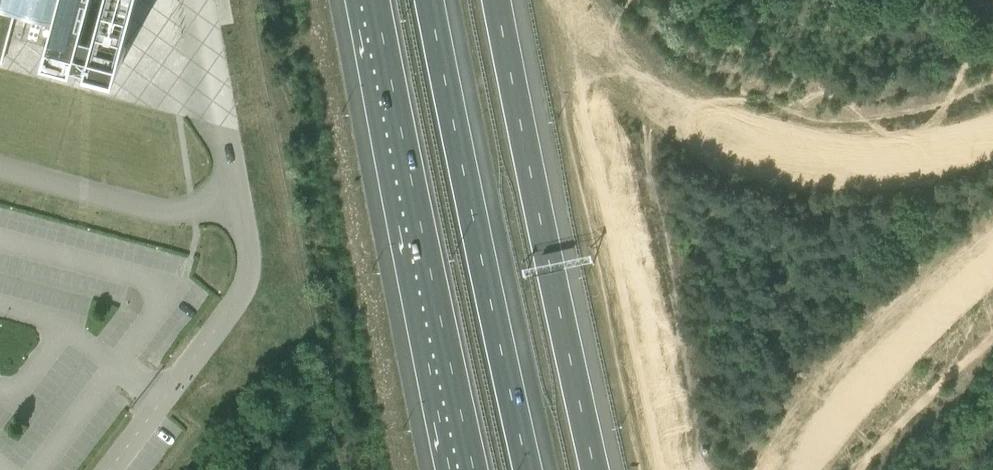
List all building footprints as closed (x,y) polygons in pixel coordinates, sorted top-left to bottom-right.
[(2,63),(14,16),(56,27),(51,47),(80,55),(81,49),(94,52),(94,55),(93,58),(121,66),(126,48),(117,45),(119,41),(129,0),(0,0),(0,62),(2,63)]
